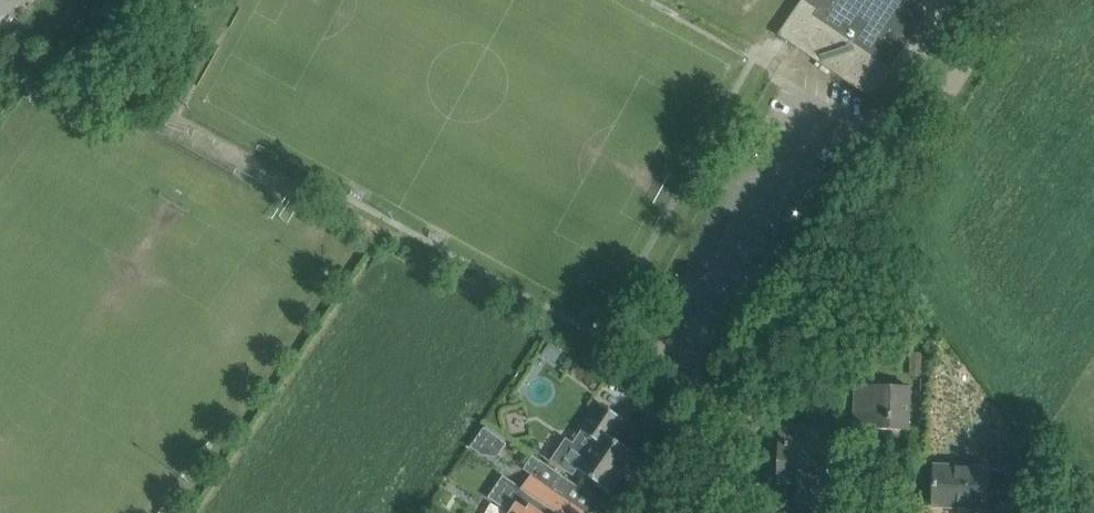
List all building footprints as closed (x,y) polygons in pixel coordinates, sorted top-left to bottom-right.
[(19,0),(0,0),(0,20),(19,0)] [(779,35),(872,98),(892,68),(890,67),(924,17),(911,8),(916,0),(832,0),(824,12),(818,9),(817,8),(806,0),(802,0),(779,35)] [(872,428),(910,429),(911,387),(856,385),(854,428),(857,428),(857,407),(873,408),(872,428)] [(567,439),(552,461),(572,475),(576,469),(609,491),(617,478),(619,479),(627,467),(626,466),(635,453),(612,437),(624,419),(606,407),(600,403),(582,431),(594,439),(585,452),(573,444),(567,439)] [(781,442),(780,482),(800,483),(826,484),(827,476),(823,476),(823,461),(827,461),(829,427),(798,425),(797,443),(781,442)] [(485,428),(472,447),(483,456),(498,457),(507,444),(485,428)] [(1028,440),(1021,440),(1003,439),(1001,471),(1037,472),(1045,459),(1028,440)] [(489,498),(511,512),(510,512),(589,512),(586,511),(564,496),(566,493),(573,484),(572,483),(562,476),(543,463),(541,462),(534,474),(533,475),(523,489),(504,476),(489,498)] [(934,505),(989,508),(991,469),(935,467),(934,505)]
